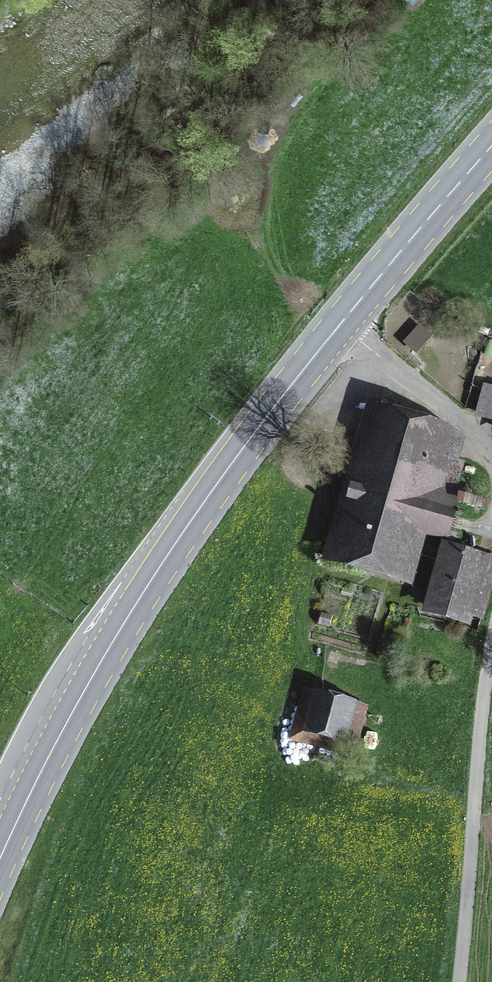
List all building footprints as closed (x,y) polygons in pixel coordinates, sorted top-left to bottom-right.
[(406,343),(416,352),(430,337),(419,327),(406,343)] [(485,387),(478,413),(491,417),(491,389),(485,387)] [(377,413),(338,553),(404,571),(417,523),(447,531),(445,539),(469,546),(481,501),(460,495),(462,486),(456,485),(463,462),(437,455),(443,432),(377,413)] [(491,585),(491,560),(447,547),(429,609),(465,620),(467,616),(482,620),(491,585)] [(306,692),(293,738),(353,754),(366,708),(306,692)]
